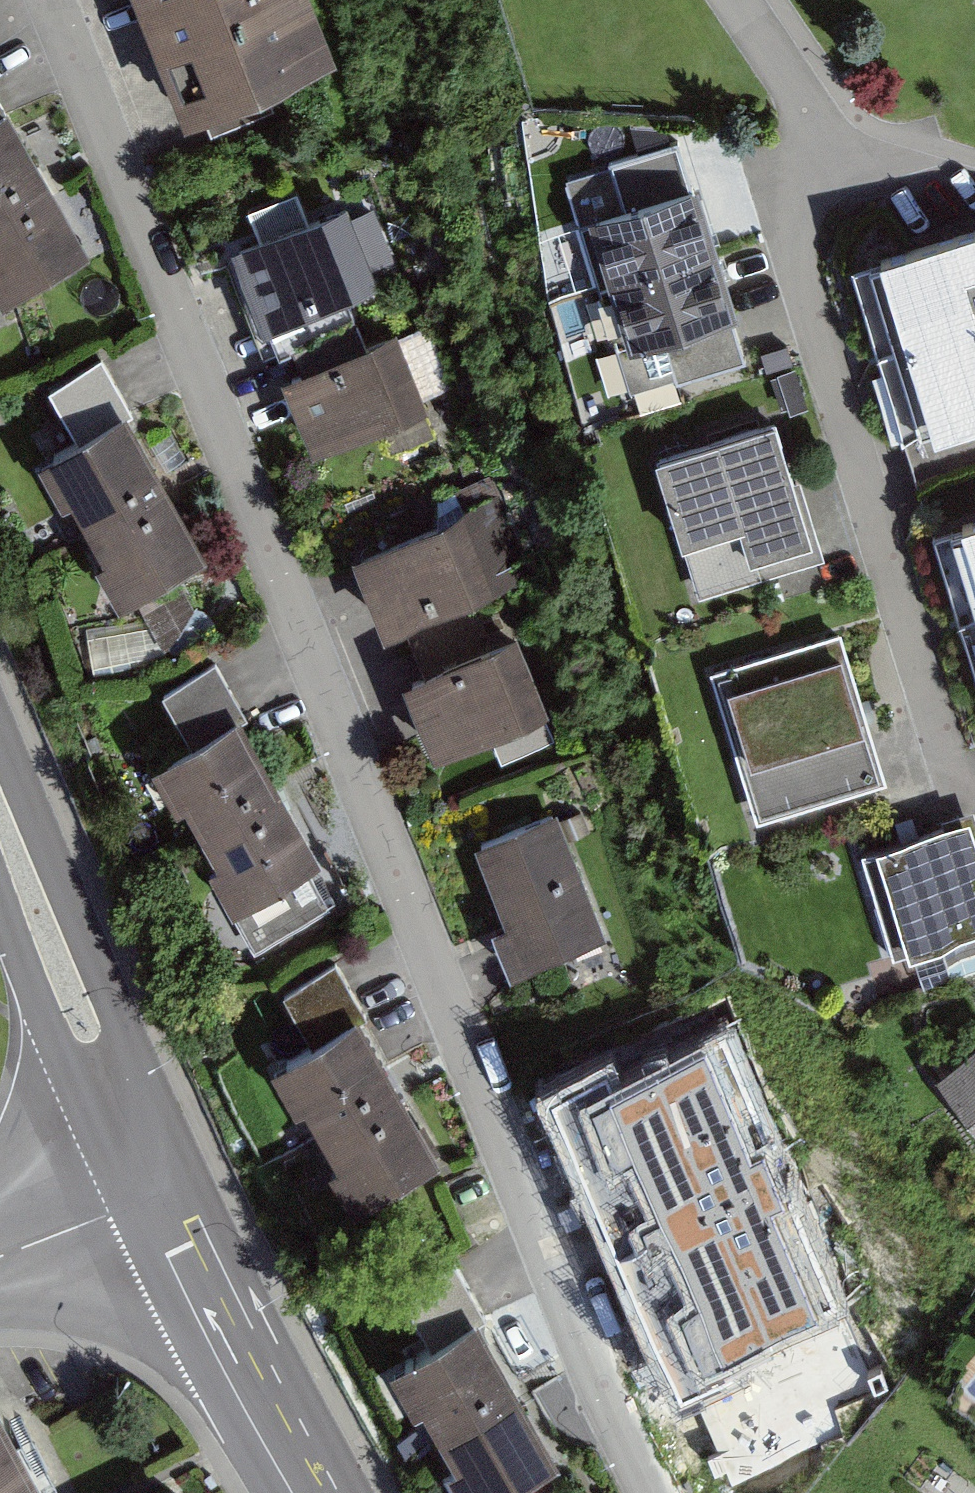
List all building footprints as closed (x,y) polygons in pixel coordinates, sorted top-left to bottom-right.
[(185,84),(314,35),(301,0),(153,0),(185,84)] [(41,177),(3,109),(0,110),(0,200),(41,177)] [(609,163),(622,205),(641,200),(648,198),(691,184),(692,184),(679,141),(609,163)] [(329,312),(407,281),(365,176),(223,232),(272,354),(335,328),(329,312)] [(0,200),(0,309),(88,260),(41,177),(0,200)] [(590,215),(610,280),(719,247),(699,182),(692,184),(691,184),(648,198),(641,200),(622,205),(596,213),(590,215)] [(847,269),(904,448),(974,426),(974,229),(847,269)] [(739,312),(719,247),(610,280),(629,345),(662,335),(732,314),(739,312)] [(746,361),(732,314),(662,335),(677,382),(746,361)] [(313,480),(450,424),(408,322),(344,349),(335,328),(272,354),(285,387),(276,391),(313,480)] [(83,433),(130,406),(102,357),(49,386),(77,436),(83,433)] [(48,452),(88,524),(167,481),(130,406),(83,433),(77,436),(50,450),(48,452)] [(655,456),(698,597),(824,558),(800,478),(795,480),(776,419),(655,456)] [(208,553),(167,481),(88,524),(129,597),(208,553)] [(353,553),(384,632),(530,576),(500,496),(353,553)] [(926,538),(974,684),(974,522),(926,538)] [(179,582),(145,602),(168,639),(202,619),(179,582)] [(836,630),(692,676),(741,828),(885,781),(836,630)] [(403,678),(434,757),(548,712),(517,633),(403,678)] [(190,741),(241,713),(244,711),(216,660),(161,690),(190,741)] [(161,757),(201,829),(281,785),(241,713),(190,741),(161,757)] [(321,857),(281,785),(201,829),(241,901),(321,857)] [(511,974),(607,937),(557,810),(474,842),(506,924),(494,928),(511,974)] [(876,848),(861,853),(892,956),(907,952),(908,955),(974,935),(974,834),(970,816),(875,844),(876,848)] [(359,1016),(332,966),(274,998),(301,1045),(359,1016)] [(301,1045),(263,1063),(299,1141),(400,1093),(359,1016),(301,1045)] [(924,1083),(974,1154),(974,1047),(924,1083)] [(400,1093),(299,1141),(338,1222),(439,1175),(400,1093)] [(704,1189),(646,1212),(695,1334),(753,1311),(704,1189)] [(420,1356),(379,1377),(416,1449),(513,1400),(477,1328),(420,1356)] [(775,1333),(664,1388),(716,1492),(730,1492),(830,1444),(775,1333)] [(513,1400),(416,1449),(438,1492),(513,1492),(551,1475),(513,1400)] [(0,1433),(0,1492),(33,1492),(0,1433)]
